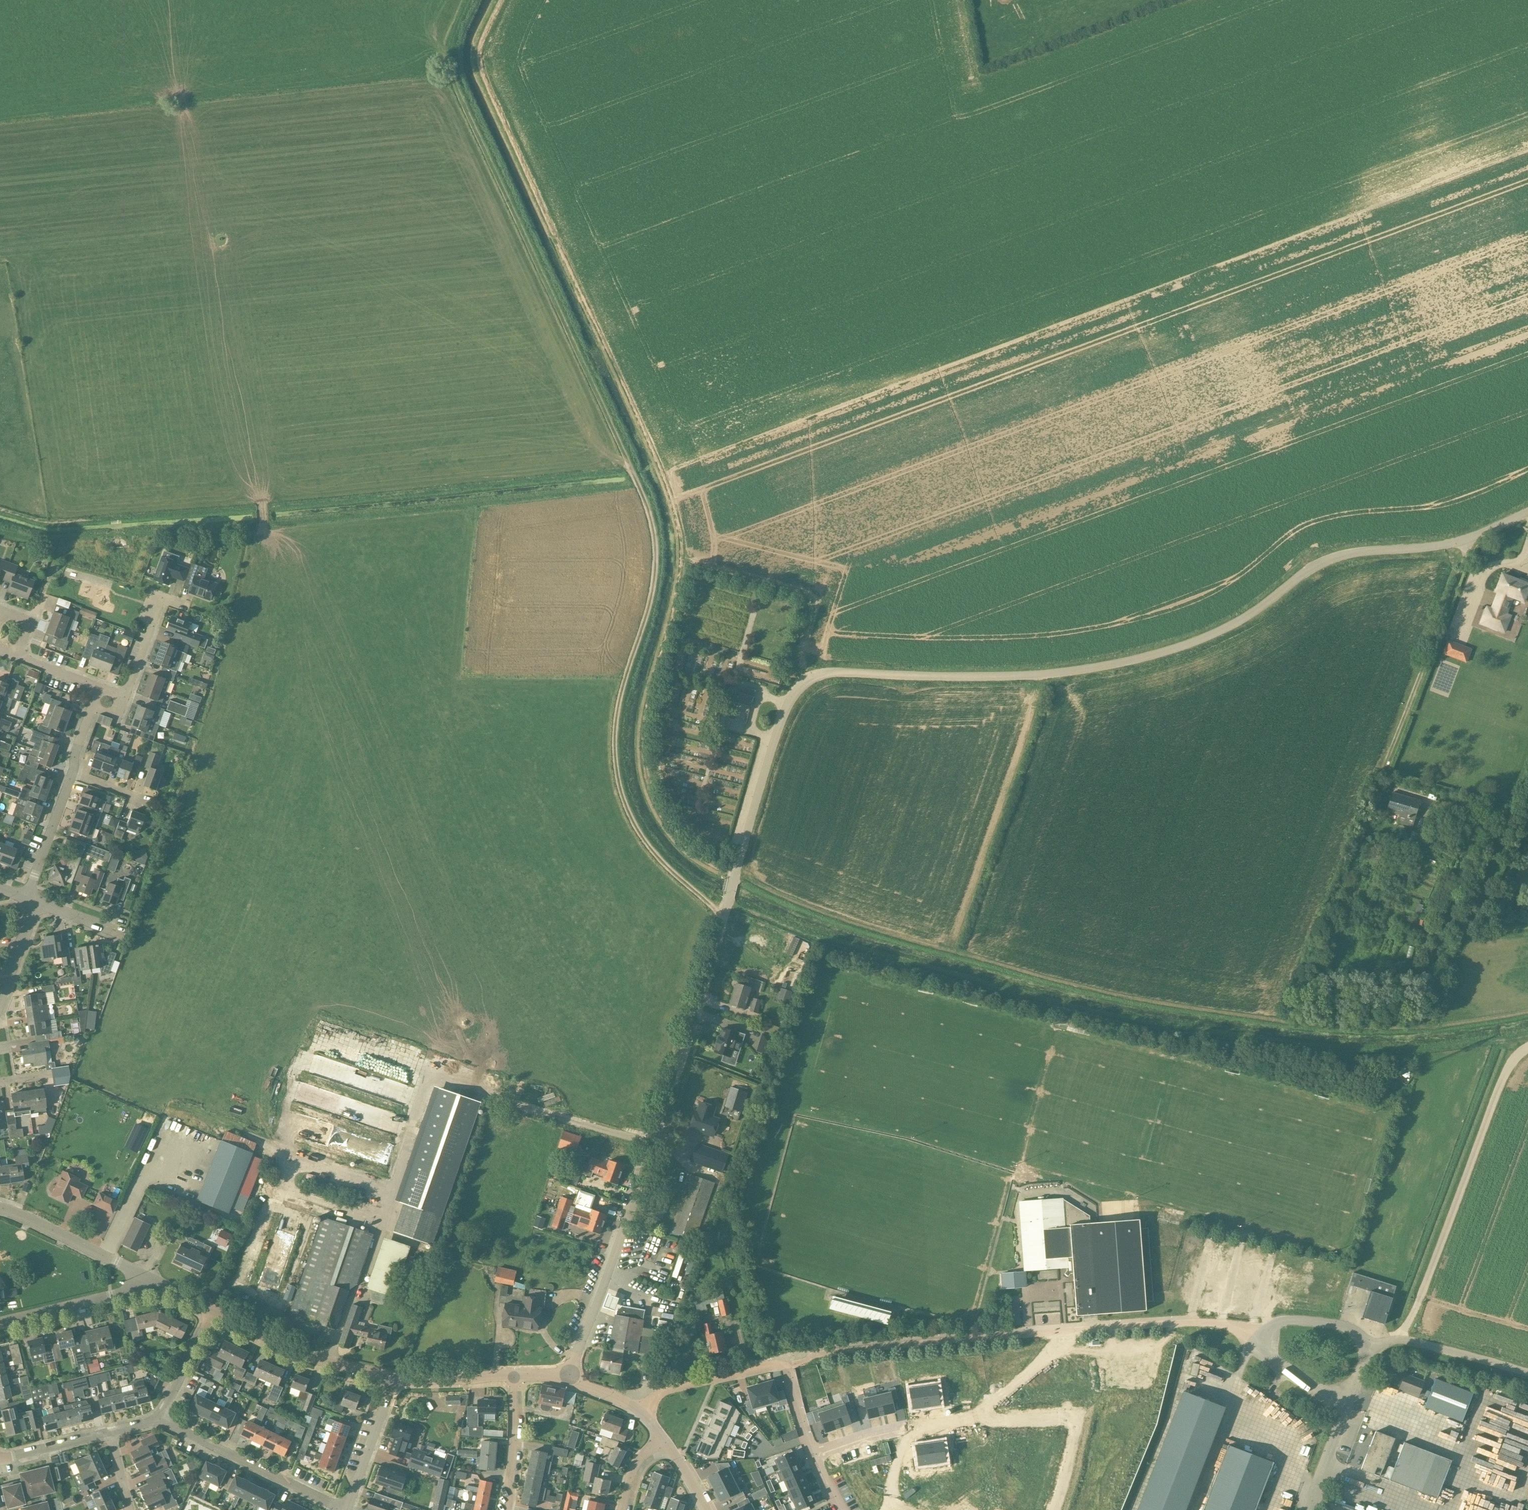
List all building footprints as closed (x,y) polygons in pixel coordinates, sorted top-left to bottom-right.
[(172,561),(175,555),(165,551),(163,557),(154,580),(169,585),(172,576),(184,581),(188,569),(176,564),(177,562),(172,561)] [(9,563),(1,560),(0,563),(0,579),(2,580),(9,563)] [(9,563),(2,580),(10,583),(7,591),(27,599),(34,581),(14,574),(17,566),(9,563)] [(211,600),(216,584),(204,580),(208,569),(192,563),(183,588),(190,591),(189,592),(211,600)] [(1502,574),(1496,591),(1498,592),(1491,609),(1487,607),(1481,623),(1504,632),(1510,616),(1506,614),(1512,597),(1523,602),(1526,595),(1527,596),(1527,582),(1521,579),(1520,581),(1502,574)] [(49,623),(70,630),(74,620),(76,621),(78,615),(79,612),(68,608),(65,617),(53,612),(49,623)] [(95,619),(97,613),(85,609),(83,615),(94,620),(95,619)] [(205,649),(209,640),(203,638),(203,637),(195,634),(194,631),(189,629),(191,624),(172,617),(168,629),(176,632),(173,639),(198,649),(199,647),(205,649)] [(66,641),(70,630),(49,623),(45,633),(42,641),(46,643),(65,650),(68,642),(66,641)] [(120,637),(130,641),(133,632),(124,629),(120,637)] [(103,654),(104,654),(107,645),(97,641),(98,637),(90,634),(81,657),(89,660),(88,664),(98,668),(103,654)] [(1466,663),(1472,649),(1465,646),(1448,640),(1442,654),(1466,663)] [(159,653),(181,661),(183,662),(186,653),(187,654),(189,646),(178,642),(176,647),(163,642),(159,653)] [(103,654),(98,668),(108,672),(112,663),(120,666),(127,648),(118,644),(117,648),(111,646),(108,656),(104,654),(103,654)] [(48,661),(51,651),(46,649),(43,659),(48,661)] [(177,671),(181,661),(159,653),(155,664),(163,667),(161,672),(175,677),(177,671)] [(28,676),(36,679),(38,673),(30,670),(28,676)] [(173,682),(175,677),(161,672),(159,676),(152,674),(148,685),(162,690),(166,692),(170,681),(173,682)] [(4,696),(12,699),(18,683),(7,679),(5,684),(0,682),(0,695),(4,696)] [(42,693),(45,685),(36,682),(33,690),(42,693)] [(159,696),(162,690),(148,685),(144,696),(163,703),(164,698),(159,696)] [(736,692),(733,702),(751,707),(756,691),(744,687),(743,693),(736,692)] [(46,715),(67,723),(71,712),(59,707),(61,702),(50,698),(51,695),(45,693),(42,702),(49,705),(46,715)] [(182,702),(183,697),(174,694),(173,700),(182,702)] [(12,699),(4,696),(0,695),(0,713),(3,714),(4,709),(8,711),(10,705),(12,699)] [(186,717),(189,707),(171,700),(167,710),(186,717)] [(24,717),(27,707),(19,705),(16,715),(24,717)] [(136,716),(159,725),(161,721),(165,709),(154,705),(152,711),(140,706),(136,716)] [(1,731),(1,730),(6,731),(10,722),(1,718),(3,714),(0,713),(0,731),(1,731)] [(63,733),(67,723),(46,715),(42,724),(40,724),(38,730),(49,734),(51,729),(63,733)] [(158,730),(159,725),(136,716),(132,727),(144,731),(142,737),(153,741),(158,730)] [(32,749),(54,757),(58,746),(47,742),(49,736),(33,730),(29,741),(34,743),(32,749)] [(175,733),(173,739),(185,742),(187,736),(175,733)] [(108,754),(111,746),(95,740),(91,752),(97,754),(92,767),(102,770),(108,754)] [(0,742),(0,749),(8,752),(11,746),(0,742)] [(123,760),(124,760),(127,752),(122,750),(111,746),(108,754),(102,770),(112,774),(117,761),(122,763),(123,760)] [(50,768),(54,757),(32,749),(30,755),(29,755),(25,765),(36,769),(38,764),(50,768)] [(162,787),(163,786),(164,785),(165,783),(166,782),(165,780),(165,779),(164,778),(161,777),(163,772),(156,770),(162,756),(151,752),(145,767),(151,769),(144,786),(156,790),(158,786),(160,787),(162,787)] [(123,760),(122,763),(118,776),(128,780),(133,767),(139,769),(143,757),(137,755),(133,764),(124,760),(123,760)] [(41,771),(36,769),(25,765),(23,771),(28,773),(26,778),(35,781),(33,786),(48,791),(51,781),(39,776),(41,771)] [(44,801),(48,791),(33,786),(31,790),(22,787),(18,798),(27,801),(40,806),(42,801),(44,801)] [(96,810),(99,800),(102,801),(109,803),(111,797),(105,795),(93,790),(91,796),(83,793),(79,804),(87,807),(96,810)] [(1412,827),(1420,801),(1392,793),(1387,810),(1400,814),(1398,822),(1412,827)] [(42,807),(40,806),(27,801),(18,798),(12,816),(23,820),(25,813),(38,818),(42,807)] [(101,812),(96,810),(87,807),(85,812),(77,809),(73,820),(96,828),(101,812)] [(138,834),(142,822),(145,816),(131,811),(127,823),(119,820),(113,837),(122,840),(126,829),(138,834)] [(96,828),(73,820),(69,831),(92,839),(96,828)] [(1423,850),(1428,836),(1412,831),(1408,845),(1423,850)] [(28,845),(32,836),(25,833),(21,842),(28,845)] [(86,844),(68,837),(65,845),(73,848),(66,867),(59,865),(57,865),(54,864),(53,867),(51,868),(49,875),(49,877),(48,880),(51,881),(52,883),(59,886),(61,885),(64,886),(65,883),(67,882),(68,880),(72,881),(86,844)] [(0,856),(0,863),(2,865),(5,864),(10,866),(13,858),(20,860),(25,847),(6,840),(4,845),(0,856)] [(83,853),(107,863),(111,853),(90,845),(86,843),(83,853)] [(134,852),(136,862),(146,860),(144,850),(134,852)] [(105,869),(115,872),(121,856),(112,853),(111,853),(107,863),(105,869)] [(90,879),(83,876),(86,868),(80,866),(75,878),(81,880),(77,891),(89,896),(92,888),(97,890),(103,873),(101,872),(102,871),(94,868),(90,879)] [(127,890),(131,879),(124,877),(123,880),(117,878),(115,886),(108,883),(102,900),(115,905),(121,888),(127,890)] [(1421,914),(1423,905),(1420,904),(1421,900),(1411,897),(1407,909),(1421,914)] [(70,964),(69,959),(66,941),(60,942),(59,935),(44,938),(45,945),(40,945),(43,961),(51,960),(51,959),(62,957),(64,965),(70,964)] [(788,939),(784,950),(803,957),(807,946),(788,939)] [(91,968),(100,967),(100,974),(106,974),(108,975),(109,971),(115,957),(102,952),(101,945),(88,947),(91,968)] [(79,970),(91,968),(88,947),(75,949),(77,958),(69,959),(70,964),(72,976),(73,981),(74,981),(74,986),(81,985),(79,970)] [(753,999),(748,997),(751,988),(736,983),(730,1004),(745,1009),(746,1005),(751,1007),(750,1011),(757,1013),(761,1000),(754,998),(753,999)] [(25,1008),(46,1005),(45,993),(54,991),(53,984),(40,987),(41,993),(23,996),(25,1008)] [(788,1003),(792,990),(780,987),(776,999),(788,1003)] [(49,1021),(46,1005),(25,1008),(27,1024),(49,1021)] [(49,1021),(27,1024),(29,1036),(48,1033),(49,1040),(62,1038),(61,1031),(51,1033),(49,1021)] [(94,1029),(95,1022),(86,1021),(86,1028),(94,1029)] [(731,1057),(738,1033),(723,1028),(715,1052),(731,1057)] [(769,1055),(775,1038),(763,1034),(757,1051),(769,1055)] [(79,1045),(83,1043),(84,1039),(82,1036),(78,1035),(75,1037),(74,1041),(76,1044),(79,1045)] [(49,1050),(48,1040),(35,1042),(28,1043),(29,1050),(21,1051),(23,1064),(33,1063),(34,1066),(46,1064),(44,1051),(49,1050)] [(53,1069),(54,1078),(69,1075),(70,1074),(69,1067),(53,1069)] [(69,1075),(54,1078),(55,1086),(68,1084),(69,1075)] [(745,1118),(748,1107),(743,1105),(747,1093),(731,1087),(722,1115),(733,1118),(732,1123),(737,1125),(739,1120),(740,1116),(745,1118)] [(43,1089),(27,1091),(30,1110),(37,1109),(38,1113),(46,1112),(46,1108),(43,1089)] [(30,1110),(27,1091),(11,1094),(13,1110),(13,1112),(14,1117),(22,1116),(21,1111),(30,1110)] [(480,1104),(461,1097),(426,1200),(408,1194),(395,1232),(432,1245),(480,1104)] [(696,1112),(690,1128),(714,1136),(719,1120),(711,1117),(715,1107),(701,1102),(697,1113),(696,1112)] [(7,1118),(9,1127),(10,1137),(22,1136),(21,1129),(16,1130),(15,1124),(14,1117),(7,1118)] [(39,1135),(51,1133),(56,1119),(48,1117),(44,1125),(38,1126),(39,1135)] [(132,1137),(142,1142),(148,1132),(137,1126),(132,1137)] [(576,1153),(582,1136),(564,1130),(558,1147),(576,1153)] [(36,1143),(46,1141),(45,1134),(34,1136),(36,1143)] [(254,1153),(222,1140),(221,1140),(197,1200),(229,1213),(254,1153)] [(722,1172),(728,1154),(698,1143),(691,1161),(722,1172)] [(590,1164),(621,1175),(624,1165),(609,1160),(608,1163),(593,1158),(593,1157),(578,1152),(576,1160),(582,1162),(590,1164)] [(16,1164),(7,1166),(10,1183),(23,1181),(21,1169),(28,1168),(26,1156),(15,1157),(16,1164)] [(617,1184),(621,1175),(590,1164),(582,1162),(579,1172),(592,1176),(593,1172),(604,1176),(603,1179),(617,1184)] [(7,1166),(0,1167),(0,1165),(0,1184),(10,1183),(7,1166)] [(563,1181),(567,1171),(554,1166),(550,1176),(563,1181)] [(51,1193),(52,1194),(51,1195),(67,1203),(72,1194),(81,1198),(86,1187),(77,1183),(79,1179),(63,1172),(56,1186),(55,1185),(53,1184),(50,1185),(49,1187),(48,1190),(49,1192),(51,1193)] [(670,1231),(694,1240),(695,1240),(709,1199),(714,1201),(720,1184),(691,1174),(670,1231)] [(581,1192),(577,1204),(589,1208),(593,1197),(581,1192)] [(112,1213),(117,1202),(99,1193),(94,1204),(112,1213)] [(562,1196),(558,1208),(569,1212),(573,1199),(562,1196)] [(1090,1223),(1090,1216),(1062,1198),(1020,1201),(1025,1270),(1067,1267),(1067,1270),(1065,1273),(1068,1276),(1071,1273),(1074,1273),(1077,1316),(1146,1310),(1146,1301),(1154,1301),(1148,1228),(1140,1228),(1140,1219),(1090,1223)] [(576,1207),(573,1213),(604,1224),(607,1214),(592,1209),(591,1212),(576,1207)] [(563,1230),(569,1213),(569,1212),(558,1208),(552,1226),(563,1230)] [(600,1234),(604,1224),(573,1213),(573,1214),(570,1223),(600,1234)] [(341,1330),(369,1231),(343,1224),(343,1222),(319,1215),(292,1310),(312,1315),(310,1321),(341,1330)] [(137,1250),(149,1224),(135,1217),(123,1244),(137,1250)] [(571,1232),(594,1239),(596,1233),(573,1226),(571,1232)] [(222,1231),(216,1242),(226,1247),(231,1235),(222,1231)] [(212,1247),(206,1244),(191,1237),(187,1245),(183,1243),(174,1262),(199,1274),(209,1255),(212,1247)] [(368,1286),(394,1295),(410,1246),(384,1237),(368,1286)] [(430,1254),(427,1260),(434,1263),(437,1257),(430,1254)] [(513,1286),(515,1281),(517,1271),(498,1266),(495,1282),(513,1286)] [(654,1279),(663,1282),(666,1274),(656,1271),(654,1279)] [(1002,1293),(1026,1291),(1024,1273),(1000,1275),(1002,1293)] [(1396,1286),(1353,1273),(1349,1285),(1370,1292),(1362,1317),(1384,1324),(1396,1286)] [(523,1306),(520,1328),(538,1330),(538,1329),(540,1328),(541,1323),(539,1321),(541,1308),(544,1309),(547,1291),(526,1288),(526,1285),(515,1281),(513,1286),(513,1287),(525,1290),(523,1306)] [(393,1297),(394,1295),(368,1286),(367,1288),(373,1290),(370,1299),(390,1306),(393,1297)] [(671,1301),(675,1290),(664,1286),(660,1297),(671,1301)] [(16,1288),(8,1289),(10,1298),(17,1297),(16,1288)] [(725,1299),(725,1298),(723,1289),(694,1296),(698,1312),(707,1309),(706,1305),(718,1302),(721,1316),(731,1314),(729,1304),(732,1303),(731,1299),(728,1300),(727,1298),(725,1299)] [(619,1298),(608,1294),(603,1306),(615,1310),(619,1298)] [(876,1307),(877,1302),(862,1297),(861,1303),(876,1307)] [(834,1299),(831,1312),(889,1326),(893,1315),(834,1299)] [(520,1328),(523,1306),(506,1303),(502,1325),(520,1328)] [(376,1329),(364,1326),(358,1325),(359,1321),(363,1307),(353,1304),(339,1345),(350,1349),(355,1334),(368,1337),(366,1343),(374,1345),(374,1347),(384,1349),(386,1342),(389,1343),(393,1327),(379,1324),(378,1329),(376,1328),(376,1329)] [(610,1346),(624,1349),(638,1352),(638,1351),(651,1354),(655,1329),(642,1327),(644,1320),(643,1320),(645,1310),(622,1306),(617,1311),(616,1315),(610,1346)] [(187,1325),(159,1312),(159,1311),(136,1316),(135,1315),(134,1315),(135,1318),(128,1319),(131,1331),(130,1332),(133,1341),(144,1339),(141,1329),(153,1326),(181,1339),(187,1325)] [(1036,1313),(1036,1324),(1054,1324),(1054,1314),(1036,1313)] [(659,1320),(658,1328),(657,1330),(666,1332),(668,1321),(659,1320)] [(713,1334),(710,1322),(704,1324),(706,1335),(710,1354),(727,1350),(722,1331),(713,1334)] [(111,1342),(107,1326),(85,1332),(90,1354),(105,1351),(105,1352),(115,1350),(113,1343),(113,1342),(111,1342)] [(72,1338),(70,1331),(56,1334),(59,1349),(71,1346),(76,1366),(86,1363),(79,1337),(72,1338)] [(43,1346),(41,1338),(27,1342),(30,1355),(32,1362),(44,1359),(45,1364),(55,1361),(51,1344),(43,1346)] [(230,1361),(237,1347),(226,1341),(220,1353),(214,1350),(207,1363),(221,1370),(222,1368),(226,1370),(230,1361)] [(12,1360),(21,1358),(18,1344),(9,1346),(12,1360)] [(623,1355),(624,1349),(610,1346),(609,1352),(604,1351),(601,1369),(619,1373),(623,1355)] [(237,1347),(230,1361),(238,1365),(234,1374),(243,1378),(248,1366),(243,1364),(249,1353),(237,1347)] [(650,1373),(655,1362),(648,1358),(642,1370),(650,1373)] [(267,1380),(273,1365),(261,1360),(255,1372),(249,1369),(244,1380),(243,1380),(241,1385),(242,1385),(239,1392),(246,1395),(249,1389),(245,1387),(248,1382),(255,1385),(259,1377),(267,1380)] [(5,1374),(4,1367),(9,1366),(8,1361),(0,1363),(0,1375),(5,1374)] [(1197,1376),(1200,1364),(1193,1362),(1190,1375),(1197,1376)] [(97,1363),(87,1365),(90,1373),(100,1371),(97,1363)] [(273,1365),(267,1380),(265,1384),(270,1387),(272,1382),(274,1383),(268,1399),(277,1403),(285,1385),(280,1383),(285,1370),(273,1365)] [(220,1381),(223,1373),(217,1370),(213,1378),(220,1381)] [(103,1372),(88,1376),(91,1387),(97,1386),(96,1383),(105,1381),(103,1372)] [(133,1390),(136,1405),(149,1401),(147,1394),(152,1393),(159,1378),(147,1372),(144,1379),(145,1383),(144,1383),(143,1378),(130,1381),(131,1385),(132,1391),(133,1390)] [(0,1375),(0,1387),(8,1385),(8,1386),(20,1383),(20,1382),(18,1377),(7,1380),(5,1374),(0,1375)] [(1418,1395),(1423,1381),(1406,1374),(1400,1389),(1418,1395)] [(310,1412),(316,1395),(305,1391),(310,1379),(296,1375),(292,1387),(301,1390),(298,1399),(302,1401),(299,1408),(310,1412)] [(85,1378),(70,1381),(72,1390),(73,1390),(82,1388),(82,1389),(88,1388),(85,1378)] [(1435,1378),(1424,1407),(1462,1422),(1473,1393),(1435,1378)] [(28,1380),(20,1382),(20,1383),(21,1388),(30,1386),(28,1380)] [(934,1383),(922,1385),(925,1406),(938,1404),(936,1392),(943,1391),(941,1380),(934,1380),(934,1383)] [(70,1381),(62,1384),(63,1389),(67,1388),(68,1391),(72,1390),(70,1381)] [(760,1384),(767,1406),(779,1403),(780,1406),(788,1404),(784,1390),(776,1392),(773,1381),(760,1384)] [(238,1391),(241,1385),(234,1382),(231,1388),(238,1391)] [(47,1385),(46,1385),(48,1392),(48,1393),(49,1393),(53,1392),(54,1395),(59,1393),(56,1383),(47,1385)] [(767,1406),(760,1384),(748,1388),(751,1399),(745,1401),(749,1415),(756,1413),(755,1410),(767,1406)] [(925,1406),(922,1385),(910,1386),(909,1384),(903,1385),(904,1397),(910,1396),(912,1408),(925,1406)] [(0,1387),(0,1400),(5,1399),(11,1397),(8,1386),(8,1385),(0,1387)] [(31,1389),(30,1389),(31,1393),(32,1397),(33,1401),(39,1399),(45,1398),(49,1397),(50,1397),(49,1393),(48,1393),(48,1392),(46,1385),(42,1386),(36,1388),(31,1389)] [(125,1408),(136,1405),(133,1390),(132,1391),(131,1385),(120,1388),(125,1408)] [(561,1407),(565,1390),(565,1389),(543,1385),(540,1403),(542,1403),(541,1407),(543,1410),(550,1411),(552,1409),(553,1405),(561,1407)] [(888,1390),(876,1393),(881,1414),(894,1411),(891,1400),(897,1398),(894,1387),(887,1388),(888,1390)] [(112,1411),(125,1408),(120,1388),(108,1391),(112,1411)] [(1184,1389),(1137,1509),(1186,1509),(1225,1406),(1184,1389)] [(568,1390),(565,1401),(574,1403),(576,1392),(568,1390)] [(101,1414),(112,1411),(108,1391),(102,1392),(104,1398),(97,1400),(101,1414)] [(356,1409),(361,1396),(346,1391),(342,1403),(337,1401),(334,1410),(342,1413),(345,1405),(356,1409)] [(881,1414),(876,1393),(864,1396),(863,1394),(857,1396),(859,1407),(865,1406),(868,1417),(881,1414)] [(207,1399),(205,1398),(197,1394),(189,1409),(199,1414),(207,1399)] [(446,1405),(461,1405),(461,1396),(447,1396),(446,1405)] [(842,1403),(831,1407),(837,1427),(850,1423),(846,1412),(852,1410),(848,1398),(842,1401),(842,1403)] [(216,1403),(209,1400),(207,1399),(199,1414),(209,1419),(216,1403)] [(75,1402),(80,1422),(81,1422),(92,1419),(89,1405),(84,1407),(81,1407),(80,1400),(75,1402)] [(467,1419),(464,1419),(462,1427),(478,1427),(478,1413),(495,1414),(496,1400),(478,1400),(478,1405),(467,1405),(467,1419)] [(20,1406),(19,1401),(7,1404),(8,1408),(1,1410),(4,1424),(18,1420),(18,1419),(29,1417),(28,1416),(36,1415),(35,1409),(17,1414),(15,1407),(20,1406)] [(714,1413),(714,1414),(735,1423),(740,1413),(740,1414),(740,1413),(730,1401),(726,1404),(720,1401),(714,1413)] [(75,1402),(64,1404),(65,1411),(69,1425),(80,1422),(75,1402)] [(219,1423),(226,1408),(224,1407),(216,1403),(209,1419),(219,1423)] [(52,1407),(52,1408),(57,1428),(69,1425),(65,1411),(59,1413),(58,1406),(52,1407)] [(307,1423),(316,1426),(319,1416),(321,1417),(324,1411),(313,1407),(310,1416),(309,1416),(307,1423)] [(837,1427),(831,1407),(819,1411),(818,1409),(811,1411),(815,1422),(821,1420),(825,1431),(837,1427)] [(48,1416),(42,1417),(43,1421),(45,1431),(57,1428),(52,1408),(46,1409),(48,1416)] [(236,1413),(228,1409),(226,1408),(219,1423),(229,1428),(236,1413)] [(279,1414),(270,1409),(268,1408),(265,1414),(276,1420),(279,1414)] [(620,1417),(607,1413),(606,1414),(605,1418),(603,1417),(601,1423),(603,1424),(602,1427),(613,1431),(611,1438),(624,1442),(628,1430),(620,1427),(623,1420),(619,1419),(620,1417)] [(708,1426),(729,1435),(735,1423),(714,1414),(714,1413),(708,1426)] [(286,1425),(289,1419),(279,1414),(276,1420),(286,1425)] [(39,1427),(36,1415),(28,1416),(29,1417),(31,1429),(39,1427)] [(252,1440),(259,1426),(263,1419),(257,1417),(254,1423),(248,1420),(241,1435),(252,1440)] [(331,1432),(346,1437),(350,1426),(329,1418),(327,1424),(333,1426),(331,1432)] [(289,1419),(286,1425),(297,1430),(295,1436),(301,1439),(306,1427),(289,1419)] [(18,1420),(4,1424),(7,1435),(21,1432),(18,1420)] [(418,1457),(420,1451),(413,1449),(411,1455),(405,1452),(414,1426),(398,1421),(392,1436),(396,1438),(391,1453),(403,1457),(411,1459),(412,1455),(418,1457)] [(312,1437),(316,1426),(307,1423),(306,1424),(309,1425),(306,1435),(312,1437)] [(702,1438),(723,1447),(723,1448),(729,1435),(708,1426),(708,1425),(702,1438)] [(263,1445),(270,1431),(259,1426),(252,1440),(263,1445)] [(572,1429),(567,1446),(575,1448),(580,1431),(572,1429)] [(274,1450),(281,1436),(270,1431),(263,1445),(274,1450)] [(1380,1476),(1387,1457),(1394,1438),(1376,1431),(1361,1469),(1380,1476)] [(342,1449),(346,1437),(331,1432),(327,1443),(342,1449)] [(783,1435),(786,1442),(791,1440),(792,1440),(789,1432),(783,1435)] [(600,1444),(603,1436),(597,1434),(595,1442),(600,1444)] [(143,1446),(130,1452),(135,1462),(135,1463),(151,1456),(158,1453),(157,1452),(155,1447),(158,1445),(154,1435),(141,1440),(143,1446)] [(308,1449),(312,1437),(306,1435),(302,1447),(308,1449)] [(773,1439),(773,1440),(775,1446),(783,1443),(780,1435),(773,1439)] [(281,1436),(274,1450),(285,1456),(292,1442),(281,1436)] [(600,1444),(599,1446),(604,1448),(601,1458),(608,1462),(618,1467),(626,1451),(617,1446),(619,1441),(603,1436),(600,1444)] [(723,1447),(702,1438),(702,1437),(696,1451),(702,1454),(703,1458),(719,1457),(719,1456),(719,1457),(723,1447)] [(482,1455),(496,1456),(497,1442),(483,1441),(482,1455)] [(928,1443),(931,1465),(944,1463),(944,1465),(951,1464),(949,1453),(943,1453),(941,1442),(928,1443)] [(1436,1498),(1451,1461),(1404,1442),(1403,1446),(1390,1480),(1436,1498)] [(338,1460),(342,1449),(327,1443),(324,1453),(323,1454),(338,1460)] [(919,1466),(931,1465),(928,1443),(915,1445),(917,1457),(911,1458),(912,1470),(919,1469),(919,1466)] [(1228,1445),(1203,1509),(1255,1509),(1274,1462),(1228,1445)] [(572,1452),(568,1451),(568,1449),(553,1446),(551,1454),(567,1457),(571,1458),(572,1452)] [(303,1460),(308,1449),(302,1447),(298,1458),(303,1460)] [(745,1451),(733,1449),(732,1455),(744,1457),(745,1451)] [(1262,1450),(1260,1455),(1274,1460),(1276,1455),(1262,1450)] [(79,1473),(101,1463),(96,1451),(74,1461),(79,1473)] [(323,1454),(324,1453),(317,1451),(315,1458),(321,1460),(319,1466),(334,1471),(338,1460),(323,1454)] [(412,1455),(411,1459),(409,1465),(447,1478),(455,1456),(448,1453),(445,1460),(420,1451),(418,1457),(412,1455)] [(530,1464),(551,1468),(552,1461),(546,1460),(547,1453),(533,1451),(530,1464)] [(793,1452),(774,1460),(779,1470),(798,1462),(793,1452)] [(149,1471),(151,1476),(162,1471),(168,1468),(163,1458),(161,1459),(158,1453),(151,1456),(135,1463),(140,1475),(149,1471)] [(575,1464),(581,1465),(583,1456),(578,1454),(575,1464)] [(494,1470),(496,1456),(482,1455),(481,1468),(494,1470)] [(207,1461),(199,1476),(208,1481),(209,1481),(217,1466),(214,1464),(214,1465),(207,1461)] [(607,1494),(610,1481),(598,1478),(601,1464),(587,1461),(583,1481),(595,1484),(593,1491),(607,1494)] [(715,1489),(735,1478),(730,1467),(731,1467),(729,1462),(716,1463),(720,1471),(709,1477),(710,1478),(708,1479),(711,1486),(713,1485),(715,1489)] [(779,1470),(777,1471),(781,1482),(784,1481),(783,1480),(802,1472),(798,1462),(779,1470)] [(101,1463),(79,1473),(84,1484),(79,1487),(81,1492),(95,1486),(93,1481),(106,1475),(104,1470),(101,1463)] [(549,1474),(551,1468),(530,1464),(527,1477),(541,1480),(543,1473),(549,1474)] [(60,1465),(53,1467),(56,1481),(64,1479),(60,1465)] [(767,1473),(774,1470),(772,1465),(765,1468),(767,1473)] [(208,1481),(205,1486),(209,1488),(211,1482),(220,1486),(223,1480),(227,1471),(220,1468),(220,1467),(217,1466),(209,1481),(208,1481)] [(54,1491),(47,1467),(19,1474),(22,1482),(18,1483),(17,1480),(1,1485),(1,1486),(1,1487),(3,1495),(1,1495),(2,1502),(5,1501),(7,1508),(24,1503),(23,1499),(54,1491)] [(401,1491),(407,1475),(381,1467),(376,1483),(401,1491)] [(144,1500),(160,1492),(166,1489),(163,1482),(166,1481),(162,1471),(151,1476),(145,1479),(147,1484),(139,1488),(144,1500)] [(465,1480),(467,1473),(457,1471),(455,1478),(465,1480)] [(664,1496),(669,1497),(669,1498),(673,1488),(667,1486),(670,1478),(654,1472),(648,1490),(663,1496),(664,1496)] [(806,1482),(802,1472),(783,1480),(784,1481),(788,1490),(806,1482)] [(230,1477),(224,1488),(229,1490),(228,1491),(237,1495),(244,1479),(236,1475),(234,1479),(230,1477)] [(540,1486),(541,1480),(527,1477),(525,1490),(545,1494),(550,1495),(551,1490),(546,1489),(546,1487),(540,1486)] [(444,1505),(449,1480),(440,1478),(434,1502),(444,1505)] [(735,1478),(715,1489),(717,1492),(715,1493),(719,1500),(720,1499),(721,1500),(732,1495),(734,1500),(745,1495),(742,1489),(741,1490),(735,1478)] [(237,1495),(234,1500),(237,1502),(240,1496),(244,1498),(248,1500),(256,1485),(252,1483),(246,1480),(244,1479),(237,1495)] [(478,1492),(490,1494),(492,1482),(481,1480),(478,1492)] [(806,1482),(788,1490),(792,1500),(811,1492),(806,1482)] [(256,1485),(248,1500),(252,1502),(256,1504),(258,1505),(265,1490),(262,1488),(260,1487),(256,1485)] [(765,1487),(752,1494),(755,1499),(768,1493),(765,1487)] [(96,1506),(110,1499),(105,1488),(91,1494),(90,1494),(84,1497),(86,1502),(93,1499),(96,1506)] [(253,1509),(254,1509),(258,1509),(260,1506),(268,1509),(275,1495),(265,1490),(258,1505),(256,1504),(253,1509)] [(544,1501),(545,1494),(525,1490),(522,1503),(536,1506),(537,1499),(544,1501)] [(665,1509),(669,1497),(664,1496),(663,1496),(648,1490),(643,1504),(659,1509),(659,1508),(665,1509)] [(564,1507),(571,1509),(573,1499),(577,1500),(579,1493),(568,1491),(564,1507)] [(144,1500),(149,1509),(151,1509),(162,1505),(164,1509),(166,1509),(177,1505),(175,1499),(165,1503),(160,1492),(144,1500)] [(487,1507),(490,1494),(478,1492),(476,1504),(487,1507)] [(792,1500),(797,1509),(798,1509),(815,1502),(811,1492),(792,1500)] [(367,1509),(369,1509),(394,1509),(395,1509),(395,1507),(401,1509),(403,1505),(404,1502),(383,1495),(375,1493),(373,1498),(371,1497),(367,1509)] [(73,1496),(61,1501),(63,1509),(76,1503),(73,1496)] [(53,1499),(53,1500),(56,1509),(63,1509),(61,1501),(60,1497),(53,1499)] [(905,1504),(909,1509),(921,1501),(911,1497),(905,1504)] [(687,1503),(671,1498),(667,1509),(684,1509),(687,1503)] [(745,1506),(750,1503),(748,1498),(737,1503),(740,1508),(736,1509),(746,1509),(745,1506)] [(110,1499),(96,1506),(88,1509),(89,1509),(115,1509),(110,1499)] [(456,1501),(448,1499),(446,1506),(454,1508),(456,1501)] [(605,1504),(589,1500),(587,1509),(604,1509),(605,1504)] [(286,1502),(285,1506),(278,1502),(274,1509),(306,1509),(298,1506),(298,1508),(286,1502)] [(476,1504),(466,1502),(464,1509),(462,1509),(487,1509),(487,1507),(476,1504)]
